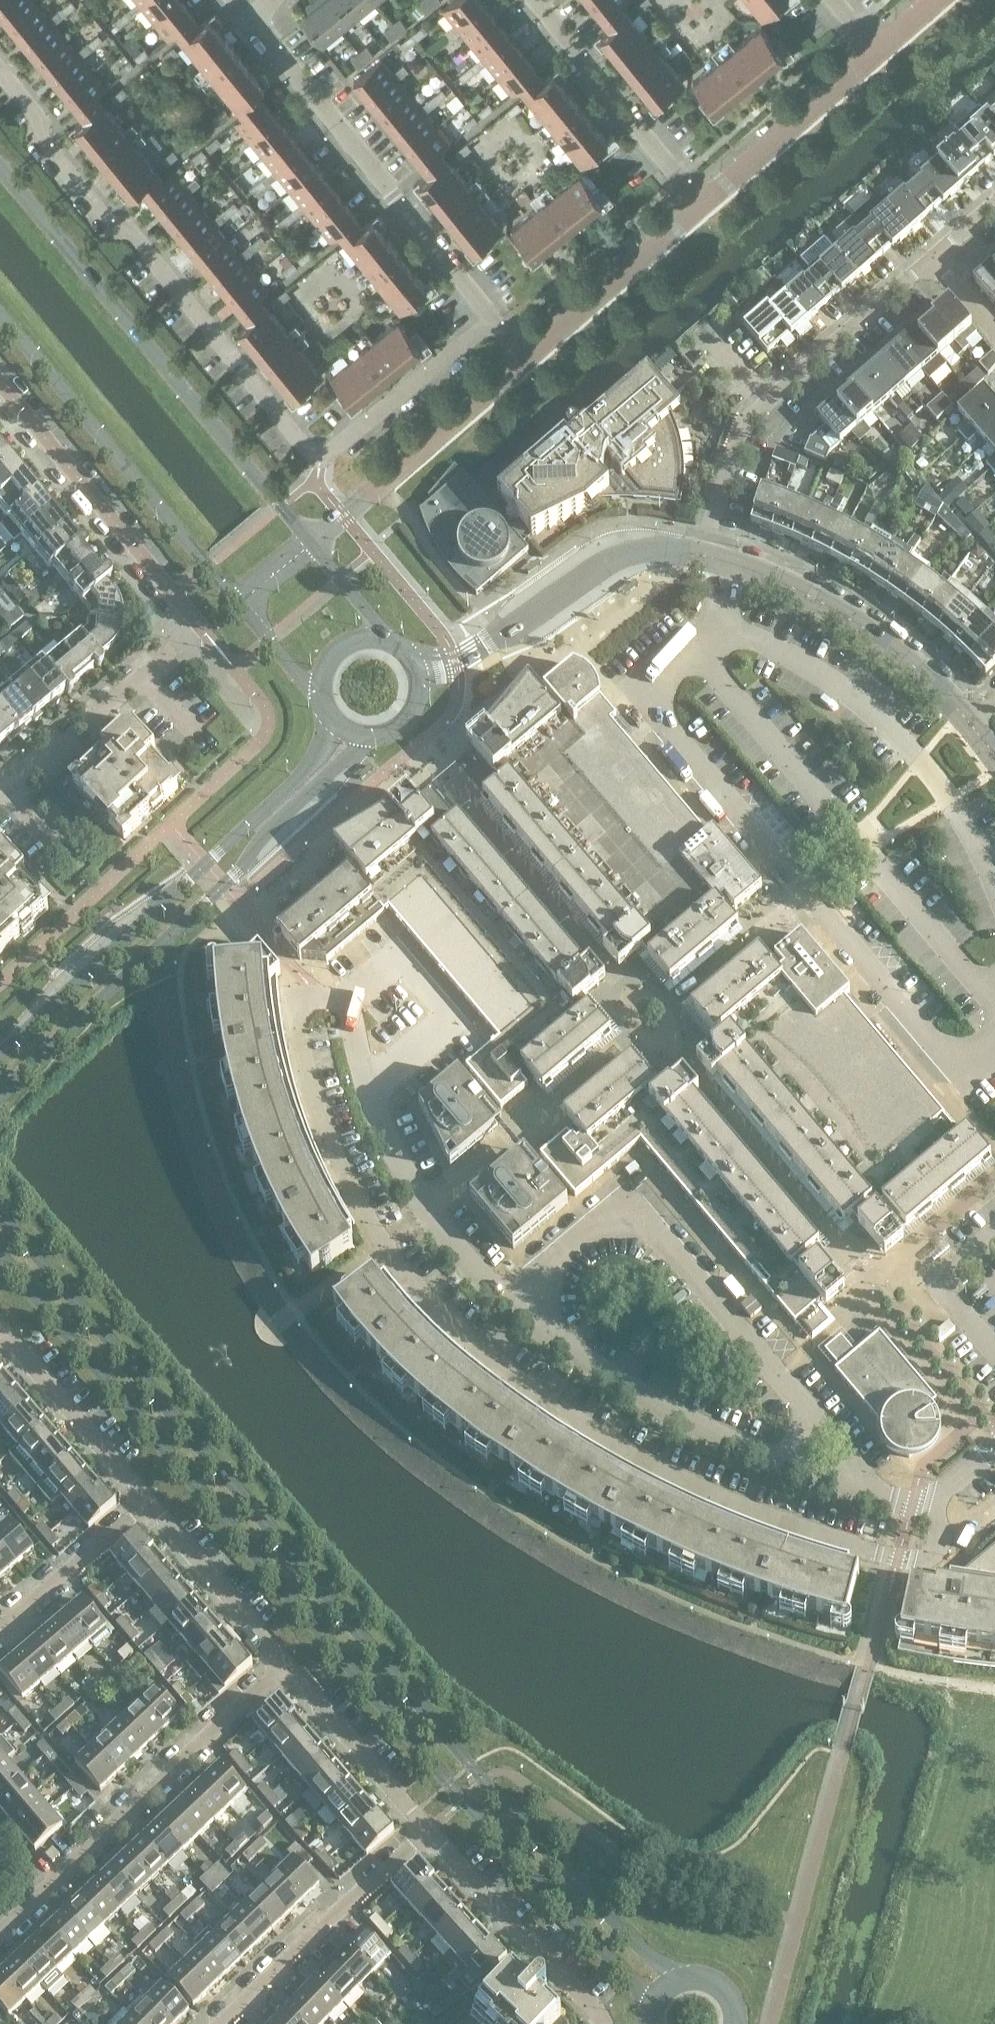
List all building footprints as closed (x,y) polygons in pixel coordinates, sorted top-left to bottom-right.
[(0,7),(0,13),(11,26),(38,4),(35,0),(9,0),(0,7)] [(61,9),(65,15),(77,6),(72,0),(61,9)] [(138,1),(127,10),(132,16),(143,7),(141,4),(146,0),(137,0),(138,1)] [(141,4),(143,7),(154,21),(181,0),(146,0),(141,4)] [(182,0),(181,0),(154,21),(168,39),(177,32),(196,16),(182,0)] [(318,0),(314,0),(307,6),(310,10),(302,17),(323,42),(341,28),(318,0)] [(346,0),(318,0),(341,28),(357,14),(346,0)] [(357,14),(374,1),(374,0),(346,0),(357,14)] [(430,0),(423,0),(419,3),(426,11),(434,5),(430,0)] [(484,4),(481,0),(454,0),(443,9),(455,23),(457,26),(484,4)] [(590,2),(604,19),(623,4),(628,0),(593,0),(590,2)] [(637,5),(642,11),(653,1),(652,0),(643,0),(637,5)] [(763,16),(778,4),(783,10),(795,0),(750,0),(763,16)] [(38,4),(11,26),(25,43),(52,21),(50,18),(38,4)] [(471,43),(498,21),(484,4),(457,26),(455,23),(444,32),(449,38),(460,29),(471,43)] [(610,27),(595,38),(603,48),(609,43),(630,69),(666,40),(658,31),(650,37),(633,17),(629,11),(626,8),(623,4),(604,19),(607,23),(610,27)] [(637,5),(629,11),(633,17),(642,11),(637,5)] [(25,43),(38,60),(66,38),(54,24),(65,15),(61,9),(50,18),(52,21),(25,43)] [(132,16),(127,10),(116,20),(121,26),(132,16)] [(195,72),(202,80),(238,51),(218,26),(224,21),(216,12),(201,24),(196,16),(177,32),(204,65),(195,72)] [(393,24),(400,32),(408,26),(401,18),(393,24)] [(484,60),(512,37),(498,21),(471,43),(482,57),(471,65),(476,71),(487,62),(484,60)] [(423,23),(412,32),(417,39),(428,29),(423,23)] [(400,32),(393,24),(385,30),(392,39),(400,32)] [(729,38),(721,45),(750,80),(780,56),(785,62),(795,54),(780,36),(774,41),(762,26),(736,47),(729,38)] [(412,32),(400,42),(405,48),(417,39),(412,32)] [(88,43),(92,49),(104,39),(99,33),(88,43)] [(498,76),(525,54),(512,37),(484,60),(487,62),(498,76)] [(77,52),(66,38),(38,60),(52,77),(79,55),(77,52)] [(671,47),(666,40),(630,69),(653,98),(647,103),(655,113),(673,98),(669,92),(684,80),(663,54),(671,47)] [(88,43),(77,52),(79,55),(52,77),(65,93),(93,71),(81,58),(92,49),(88,43)] [(140,62),(151,52),(144,44),(133,53),(140,62)] [(360,51),(366,60),(374,53),(367,45),(360,51)] [(720,105),(750,80),(721,45),(713,51),(720,60),(694,81),(706,96),(700,101),(715,119),(725,111),(720,105)] [(174,46),(163,55),(168,61),(179,53),(174,46)] [(244,114),(263,99),(257,92),(271,80),(264,71),(258,76),(238,51),(202,80),(208,88),(217,81),(244,114)] [(366,60),(360,51),(352,58),(358,66),(366,60)] [(521,87),(539,72),(525,54),(498,76),(512,94),(521,87)] [(354,81),(368,98),(396,76),(393,73),(382,58),(354,81)] [(136,65),(131,59),(119,68),(124,74),(136,65)] [(393,73),(396,76),(368,98),(382,115),(409,93),(398,79),(409,70),(404,64),(393,73)] [(471,65),(461,74),(459,75),(462,78),(464,81),(476,71),(471,65)] [(149,66),(137,76),(146,86),(158,77),(149,66)] [(560,67),(545,79),(542,75),(539,72),(521,87),(523,90),(548,120),(539,127),(546,135),(582,106),(562,81),(567,76),(560,67)] [(79,111),(98,96),(107,89),(93,71),(65,93),(79,111)] [(123,87),(111,97),(116,103),(128,93),(123,87)] [(432,98),(436,103),(448,94),(443,88),(432,98)] [(423,109),(421,106),(409,93),(382,115),(395,131),(423,109)] [(85,118),(71,130),(78,139),(84,134),(104,159),(140,130),(134,122),(125,129),(119,122),(104,103),(98,96),(79,111),(85,118)] [(395,131),(409,148),(437,126),(425,112),(436,103),(432,98),(421,106),(423,109),(395,131)] [(235,121),(247,136),(249,139),(277,117),(263,99),(244,114),(235,121)] [(518,101),(507,110),(512,116),(523,107),(518,101)] [(490,102),(478,111),(483,117),(495,108),(490,102)] [(597,160),(600,157),(620,141),(612,131),(606,136),(582,106),(546,135),(552,143),(561,136),(582,162),(592,154),(597,160)] [(986,115),(994,125),(994,107),(986,115)] [(213,117),(218,123),(230,114),(225,108),(213,117)] [(474,114),(463,123),(468,129),(479,120),(474,114)] [(986,115),(970,129),(974,134),(965,141),(985,165),(994,157),(994,159),(994,125),(986,115)] [(263,156),(290,133),(277,117),(249,139),(247,136),(236,145),(240,151),(251,142),(263,156)] [(423,166),(442,151),(451,143),(437,126),(409,148),(423,166)] [(140,130),(104,159),(124,184),(118,188),(126,198),(140,186),(146,193),(165,178),(159,171),(139,146),(147,139),(141,131),(140,130)] [(304,150),(290,133),(263,156),(274,169),(276,172),(304,150)] [(218,135),(206,145),(211,150),(222,141),(218,135)] [(976,172),(985,165),(965,141),(956,149),(952,145),(936,159),(961,189),(978,174),(976,172)] [(468,142),(456,151),(461,157),(473,148),(468,142)] [(202,148),(191,157),(196,163),(207,154),(202,148)] [(174,149),(162,159),(167,165),(178,155),(174,149)] [(274,169),(263,178),(268,184),(279,175),(290,189),(317,167),(304,150),(276,172),(274,169)] [(445,155),(442,151),(423,166),(427,170),(429,173),(414,185),(422,194),(428,189),(448,214),(484,185),(477,177),(469,184),(445,155)] [(944,203),(961,189),(936,159),(919,173),(923,178),(914,186),(934,209),(943,202),(944,203)] [(303,206),(331,184),(317,167),(290,189),(301,203),(303,206)] [(146,193),(160,211),(188,189),(185,186),(174,171),(165,178),(146,193)] [(604,208),(607,206),(614,200),(599,182),(593,187),(581,172),(555,193),(548,184),(540,191),(569,227),(599,203),(604,208)] [(185,186),(188,189),(160,211),(174,227),(201,205),(190,192),(201,183),(196,177),(185,186)] [(268,184),(263,178),(251,188),(256,194),(268,184)] [(345,200),(331,184),(303,206),(301,203),(290,212),(295,218),(306,209),(317,223),(345,200)] [(448,214),(469,240),(472,244),(466,249),(474,259),(492,244),(487,238),(503,226),(482,200),(490,193),(484,185),(448,214)] [(918,223),(934,209),(914,186),(905,194),(901,189),(885,203),(910,233),(920,224),(918,223)] [(534,265),(544,257),(539,251),(569,227),(540,191),(532,197),(539,206),(513,227),(525,242),(519,247),(534,265)] [(893,248),(910,233),(885,203),(877,194),(852,216),(863,230),(883,253),(891,246),(893,248)] [(340,233),(359,218),(345,200),(317,223),(331,240),(340,233)] [(235,201),(223,210),(228,216),(240,207),(235,201)] [(212,219),(201,205),(174,227),(187,244),(215,222),(212,219)] [(187,244),(201,261),(228,239),(217,225),(228,216),(223,210),(212,219),(215,222),(187,244)] [(295,218),(290,212),(279,221),(283,227),(295,218)] [(359,218),(340,233),(346,240),(367,266),(358,273),(366,283),(402,254),(381,228),(387,223),(379,213),(365,225),(359,218)] [(806,229),(794,239),(801,248),(814,237),(806,229)] [(875,260),(883,253),(863,230),(854,238),(850,233),(834,248),(860,277),(877,262),(875,260)] [(251,244),(255,250),(267,240),(262,235),(251,244)] [(826,238),(800,260),(803,264),(833,297),(841,290),(842,292),(860,277),(834,248),(827,239),(826,238)] [(242,256),(240,253),(228,239),(201,261),(215,278),(242,256)] [(215,278),(228,295),(256,273),(244,259),(255,250),(251,244),(240,253),(242,256),(215,278)] [(337,247),(326,256),(330,261),(341,252),(337,247)] [(309,248),(297,257),(302,263),(314,254),(309,248)] [(402,254),(366,283),(371,290),(380,282),(401,309),(412,300),(417,306),(439,288),(431,278),(425,282),(402,254)] [(285,267),(282,270),(287,276),(298,267),(294,260),(285,267)] [(803,264),(778,286),(783,292),(809,321),(819,313),(826,306),(825,304),(833,297),(803,264)] [(991,266),(981,274),(973,281),(994,305),(994,271),(991,266)] [(261,297),(270,290),(256,273),(228,295),(242,312),(261,297)] [(287,288),(275,297),(279,302),(291,293),(287,288)] [(783,292),(744,326),(768,354),(790,334),(792,336),(799,329),(809,321),(783,292)] [(735,294),(725,302),(733,311),(742,302),(735,294)] [(248,319),(233,331),(241,341),(247,336),(268,362),(295,340),(304,332),(302,331),(297,323),(288,330),(267,304),(261,297),(242,312),(248,319)] [(949,302),(932,317),(963,352),(969,347),(966,343),(977,334),(949,302)] [(916,331),(917,333),(939,357),(949,348),(957,358),(963,352),(932,317),(916,331)] [(360,336),(389,372),(418,349),(423,355),(433,347),(418,329),(412,334),(400,318),(374,339),(367,331),(360,336)] [(916,331),(909,336),(899,345),(922,371),(930,380),(946,366),(939,357),(917,333),(916,331)] [(295,340),(268,362),(291,390),(285,395),(294,405),(312,391),(307,385),(322,373),(307,354),(301,347),(310,340),(304,332),(295,340)] [(358,352),(332,374),(344,389),(338,394),(352,412),(363,404),(358,398),(389,372),(360,336),(351,344),(358,352)] [(899,345),(883,359),(906,385),(922,371),(899,345)] [(994,367),(994,355),(992,352),(979,364),(989,375),(994,367)] [(877,365),(867,373),(890,400),(898,409),(907,419),(913,414),(904,404),(896,394),(906,385),(883,359),(877,365)] [(627,499),(635,499),(658,501),(680,504),(682,497),(683,490),(684,483),(684,476),(684,469),(684,462),(683,455),(682,448),(681,441),(679,434),(677,427),(674,420),(671,413),(681,404),(648,366),(578,427),(576,426),(575,426),(574,426),(573,426),(572,426),(571,426),(570,427),(569,428),(568,429),(568,431),(568,432),(568,433),(568,434),(569,435),(499,496),(506,505),(504,508),(509,514),(512,511),(532,535),(543,526),(546,529),(557,519),(559,522),(570,513),(572,516),(594,497),(596,498),(596,500),(613,499),(627,499)] [(867,373),(851,388),(873,414),(890,400),(867,373)] [(696,377),(675,396),(681,402),(702,384),(696,377)] [(969,393),(977,386),(969,377),(962,384),(969,393)] [(968,392),(963,385),(961,383),(951,390),(959,400),(968,392)] [(851,388),(834,402),(865,437),(871,432),(863,423),(873,414),(851,388)] [(963,436),(994,409),(994,401),(984,389),(958,411),(967,422),(958,430),(963,436)] [(942,395),(926,408),(936,420),(952,406),(942,395)] [(810,435),(803,452),(826,462),(831,451),(840,443),(851,433),(859,443),(865,437),(834,402),(817,417),(824,425),(811,436),(810,435)] [(963,436),(969,442),(978,434),(987,445),(994,437),(994,409),(963,436)] [(912,449),(923,440),(912,428),(901,437),(912,449)] [(987,445),(994,454),(994,437),(987,445)] [(13,457),(7,449),(3,452),(0,448),(0,468),(13,457)] [(776,449),(773,459),(782,463),(786,452),(776,449)] [(991,469),(994,466),(994,455),(986,463),(991,469)] [(0,468),(0,496),(23,476),(16,468),(20,465),(13,457),(0,468)] [(800,457),(797,465),(806,469),(809,461),(800,457)] [(477,595),(481,591),(529,549),(456,465),(429,496),(432,501),(421,510),(420,511),(423,521),(427,530),(432,540),(436,548),(440,555),(445,562),(451,569),(457,576),(463,583),(470,589),(477,595)] [(920,478),(910,467),(905,477),(912,485),(920,478)] [(839,486),(844,476),(830,470),(825,480),(839,486)] [(0,496),(0,511),(7,519),(41,490),(34,482),(31,485),(23,476),(0,496)] [(946,491),(937,499),(943,505),(946,508),(967,490),(957,478),(944,489),(946,491)] [(765,482),(751,523),(751,525),(760,528),(772,533),(788,491),(765,482)] [(927,486),(914,506),(923,512),(926,507),(938,514),(943,505),(937,499),(933,494),(927,486)] [(788,491),(772,533),(784,537),(792,541),(806,509),(792,503),(797,491),(789,488),(788,491)] [(7,519),(0,524),(0,526),(13,542),(20,535),(54,507),(54,506),(50,509),(44,501),(47,498),(41,490),(7,519)] [(829,495),(825,503),(832,506),(836,498),(829,495)] [(831,559),(832,557),(847,528),(834,522),(844,500),(837,496),(836,498),(832,506),(812,550),(823,555),(831,559)] [(973,510),(963,498),(955,505),(965,517),(973,510)] [(812,550),(832,506),(825,503),(819,515),(806,509),(792,541),(800,544),(812,550)] [(964,543),(970,536),(946,508),(943,505),(938,514),(937,517),(964,543)] [(54,507),(20,535),(34,552),(68,523),(64,526),(57,518),(61,515),(54,507)] [(976,512),(965,521),(978,536),(989,527),(976,512)] [(68,523),(34,552),(48,569),(79,543),(78,543),(71,534),(75,532),(68,523)] [(839,563),(850,569),(874,528),(867,524),(860,535),(854,532),(847,528),(832,557),(831,559),(839,563)] [(869,580),(870,578),(894,540),(887,535),(874,528),(850,569),(861,575),(869,580)] [(981,539),(988,547),(994,541),(994,538),(988,529),(979,537),(981,539)] [(887,592),(913,553),(921,541),(915,537),(907,548),(894,540),(870,578),(869,580),(876,585),(887,592)] [(79,543),(48,569),(52,567),(66,584),(93,561),(84,550),(85,549),(85,548),(86,547),(86,546),(86,545),(85,544),(84,543),(83,542),(82,542),(80,542),(79,542),(78,543),(79,543)] [(976,546),(970,554),(978,560),(984,552),(976,546)] [(933,566),(913,553),(887,592),(897,599),(905,604),(925,576),(933,566)] [(93,561),(66,584),(80,601),(105,582),(109,580),(109,579),(110,578),(110,577),(110,576),(110,575),(109,574),(108,572),(107,572),(106,572),(105,572),(104,572),(103,573),(93,561)] [(906,602),(905,604),(911,609),(922,617),(951,580),(945,575),(937,585),(931,581),(925,576),(906,602)] [(1,583),(10,594),(17,588),(8,578),(1,583)] [(932,625),(938,631),(969,595),(963,589),(951,580),(922,617),(932,625)] [(105,582),(80,601),(88,611),(87,619),(122,622),(122,620),(122,618),(122,615),(122,613),(121,610),(121,608),(120,605),(119,601),(117,599),(116,596),(115,594),(113,592),(105,582)] [(17,588),(10,594),(19,604),(25,599),(17,588)] [(945,637),(954,645),(987,610),(969,595),(938,631),(945,637)] [(14,607),(6,597),(0,602),(0,604),(8,613),(14,607)] [(8,613),(16,623),(23,618),(14,607),(8,613)] [(994,635),(994,618),(987,610),(954,645),(964,654),(970,660),(972,659),(994,635)] [(8,613),(1,618),(9,629),(16,623),(8,613)] [(122,622),(87,619),(87,627),(77,635),(97,659),(98,658),(109,649),(111,647),(114,643),(117,639),(118,637),(119,635),(120,632),(121,627),(122,622)] [(15,632),(21,639),(31,631),(26,624),(15,632)] [(21,639),(15,632),(5,641),(10,648),(21,639)] [(97,659),(77,635),(60,649),(82,676),(93,667),(94,668),(95,669),(96,669),(97,669),(99,669),(99,668),(100,667),(101,666),(102,665),(102,664),(101,662),(101,661),(98,658),(97,659)] [(976,666),(986,676),(994,668),(994,635),(972,659),(970,660),(976,666)] [(82,676),(60,649),(54,642),(36,656),(39,661),(65,691),(64,692),(65,692),(66,693),(67,693),(68,693),(69,693),(70,692),(71,692),(72,691),(72,690),(72,689),(72,688),(72,687),(72,686),(82,676)] [(65,691),(39,661),(23,674),(51,709),(59,702),(56,699),(64,692),(65,691)] [(475,752),(458,766),(485,798),(600,934),(610,946),(604,951),(619,970),(636,956),(643,950),(670,983),(671,983),(737,927),(737,926),(729,916),(725,911),(731,906),(735,910),(762,888),(714,830),(708,835),(611,720),(617,716),(600,696),(601,696),(600,690),(599,686),(598,684),(596,681),(594,678),(592,676),(590,673),(588,671),(585,669),(583,668),(580,666),(577,665),(574,664),(544,689),(545,691),(547,693),(544,696),(535,686),(529,679),(508,703),(487,729),(486,728),(467,743),(475,752)] [(6,688),(34,722),(42,716),(39,712),(47,706),(50,709),(51,709),(23,674),(6,688)] [(6,688),(0,693),(0,715),(17,736),(25,730),(22,726),(30,719),(33,723),(34,722),(6,688)] [(0,715),(0,744),(7,739),(10,743),(17,736),(0,715)] [(129,719),(96,750),(96,755),(100,759),(74,784),(124,839),(179,788),(154,761),(159,756),(153,749),(155,747),(129,719)] [(351,871),(278,933),(301,960),(302,959),(327,961),(386,912),(389,909),(481,1017),(499,1039),(466,1067),(501,1108),(528,1086),(524,1081),(531,1076),(535,1081),(543,1090),(544,1090),(600,1043),(610,1035),(610,1033),(600,1021),(582,1000),(589,995),(599,987),(606,981),(600,974),(590,962),(584,967),(459,819),(453,813),(432,788),(415,802),(408,793),(390,809),(391,810),(334,844),(340,851),(349,862),(346,865),(351,871)] [(794,830),(788,834),(793,839),(798,835),(794,830)] [(49,909),(24,882),(29,876),(23,870),(25,867),(0,840),(0,954),(49,909)] [(852,1218),(858,1224),(857,1224),(885,1258),(904,1242),(899,1237),(991,1159),(967,1131),(962,1135),(845,997),(850,992),(802,935),(775,958),(779,962),(773,967),(769,963),(760,953),(759,953),(693,1009),(693,1010),(720,1042),(697,1062),(713,1080),(719,1075),(844,1223),(845,1224),(852,1218)] [(259,948),(244,961),(241,964),(220,964),(220,963),(219,962),(218,961),(217,960),(215,960),(214,959),(213,960),(211,960),(210,961),(209,962),(209,963),(208,964),(208,965),(209,979),(216,979),(217,993),(218,1007),(211,1008),(214,1034),(222,1033),(224,1043),(223,1043),(224,1049),(226,1049),(228,1057),(226,1058),(227,1064),(227,1063),(229,1074),(222,1075),(228,1101),(235,1099),(239,1113),(243,1126),(236,1128),(245,1154),(252,1152),(262,1178),(255,1181),(266,1205),(273,1202),(278,1211),(277,1212),(280,1217),(282,1216),(286,1223),(284,1224),(287,1230),(292,1239),(285,1242),(299,1265),(305,1262),(310,1270),(313,1275),(313,1274),(314,1274),(353,1248),(348,1239),(353,1235),(346,1224),(352,1220),(337,1193),(332,1194),(327,1184),(331,1182),(320,1156),(309,1130),(300,1103),(293,1076),(287,1048),(282,1049),(280,1038),(284,1036),(281,1014),(278,988),(277,976),(281,973),(259,948)] [(818,1245),(693,1097),(699,1092),(684,1073),(660,1093),(633,1060),(632,1060),(565,1116),(574,1127),(577,1132),(571,1137),(568,1133),(541,1155),(576,1196),(641,1141),(795,1323),(799,1320),(813,1336),(829,1323),(816,1306),(821,1301),(827,1307),(845,1292),(818,1260),(811,1252),(818,1246),(818,1245)] [(459,1073),(420,1106),(451,1168),(495,1130),(487,1120),(493,1114),(487,1106),(459,1073)] [(494,1177),(471,1197),(506,1240),(514,1249),(524,1240),(568,1203),(540,1170),(533,1162),(527,1167),(518,1157),(494,1177)] [(373,1350),(374,1351),(379,1356),(377,1358),(382,1362),(389,1369),(384,1374),(403,1393),(408,1388),(429,1406),(424,1412),(445,1429),(450,1423),(471,1440),(466,1446),(487,1461),(492,1455),(500,1461),(499,1461),(504,1464),(505,1463),(512,1467),(511,1469),(515,1472),(516,1472),(524,1477),(520,1484),(542,1498),(545,1492),(569,1505),(565,1512),(587,1525),(591,1518),(600,1523),(600,1524),(604,1526),(605,1525),(613,1528),(612,1530),(617,1533),(626,1537),(622,1544),(646,1555),(649,1549),(673,1560),(670,1567),(694,1578),(697,1571),(722,1581),(719,1588),(743,1597),(746,1590),(755,1594),(760,1596),(761,1594),(769,1597),(768,1599),(773,1601),(783,1604),(781,1610),(805,1618),(807,1611),(820,1616),(833,1619),(831,1626),(844,1630),(846,1630),(847,1630),(849,1629),(849,1628),(850,1628),(851,1627),(852,1625),(852,1624),(852,1622),(851,1621),(851,1620),(850,1620),(850,1619),(849,1618),(848,1618),(859,1576),(848,1573),(850,1567),(837,1563),(839,1557),(803,1546),(794,1543),(791,1542),(788,1546),(778,1542),(779,1537),(775,1536),(766,1533),(710,1510),(655,1483),(646,1479),(643,1477),(640,1481),(631,1476),(632,1471),(628,1469),(600,1453),(559,1427),(551,1422),(547,1420),(544,1423),(535,1417),(537,1413),(534,1410),(526,1405),(494,1380),(463,1354),(433,1327),(427,1320),(426,1321),(424,1318),(420,1320),(413,1312),(416,1309),(413,1306),(399,1289),(394,1293),(385,1283),(381,1287),(374,1278),(335,1307),(335,1306),(335,1307),(338,1311),(344,1318),(339,1323),(356,1344),(361,1339),(372,1352),(373,1350)] [(744,1293),(731,1278),(723,1285),(736,1300),(744,1293)] [(761,1310),(759,1307),(752,1298),(741,1307),(751,1318),(761,1310)] [(841,1337),(825,1351),(839,1368),(835,1371),(854,1393),(899,1356),(880,1333),(856,1354),(841,1337)] [(854,1393),(882,1426),(881,1430),(881,1432),(882,1434),(882,1435),(882,1437),(883,1439),(883,1441),(885,1444),(887,1448),(888,1449),(890,1452),(892,1453),(893,1455),(896,1457),(900,1458),(902,1459),(906,1460),(908,1461),(910,1461),(913,1461),(917,1460),(921,1459),(924,1458),(926,1457),(929,1455),(932,1453),(934,1450),(935,1449),(937,1445),(939,1442),(940,1440),(940,1439),(941,1437),(941,1433),(941,1431),(941,1429),(941,1426),(940,1422),(939,1419),(937,1415),(935,1412),(933,1410),(930,1407),(937,1401),(899,1356),(854,1393)] [(18,1391),(4,1374),(0,1378),(0,1406),(18,1391)] [(5,1430),(32,1407),(18,1391),(0,1406),(0,1425),(5,1430)] [(5,1430),(18,1446),(19,1447),(46,1424),(32,1407),(5,1430)] [(9,1454),(24,1471),(60,1440),(46,1424),(19,1447),(18,1446),(9,1454)] [(24,1471),(38,1488),(74,1456),(60,1440),(24,1471)] [(52,1504),(61,1496),(88,1473),(74,1456),(38,1488),(52,1504)] [(61,1496),(75,1513),(102,1489),(88,1473),(61,1496)] [(90,1530),(117,1507),(102,1489),(75,1513),(90,1530)] [(16,1506),(23,1500),(15,1490),(8,1496),(16,1506)] [(31,1510),(23,1500),(16,1506),(25,1515),(31,1510)] [(16,1565),(34,1550),(11,1523),(0,1532),(0,1546),(16,1565)] [(44,1539),(51,1533),(43,1523),(36,1529),(44,1539)] [(59,1542),(51,1533),(44,1539),(52,1548),(59,1542)] [(112,1557),(127,1574),(154,1551),(140,1533),(112,1557)] [(993,1539),(990,1541),(987,1544),(984,1546),(982,1549),(979,1552),(977,1556),(975,1559),(974,1562),(972,1566),(965,1572),(965,1573),(963,1585),(959,1584),(960,1582),(937,1574),(932,1586),(924,1585),(922,1590),(912,1588),(903,1631),(901,1631),(900,1631),(899,1632),(898,1632),(897,1633),(897,1634),(896,1635),(896,1636),(896,1637),(896,1638),(896,1639),(897,1640),(897,1641),(898,1642),(899,1643),(900,1643),(898,1653),(925,1659),(952,1664),(992,1669),(994,1669),(994,1537),(993,1539)] [(0,1579),(16,1565),(0,1546),(0,1579)] [(127,1574),(141,1591),(168,1567),(154,1551),(127,1574)] [(141,1591),(155,1607),(182,1584),(168,1567),(141,1591)] [(155,1607),(169,1623),(196,1600),(182,1584),(155,1607)] [(97,1600),(103,1594),(95,1585),(88,1590),(97,1600)] [(111,1604),(103,1594),(97,1600),(105,1610),(111,1604)] [(113,1634),(84,1600),(66,1615),(90,1643),(95,1649),(113,1634)] [(169,1623),(183,1640),(210,1617),(196,1600),(169,1623)] [(50,1629),(73,1657),(90,1643),(66,1615),(50,1629)] [(123,1617),(116,1623),(125,1633),(131,1627),(123,1617)] [(183,1640),(197,1656),(224,1633),(210,1617),(183,1640)] [(139,1637),(131,1627),(125,1633),(133,1643),(139,1637)] [(34,1643),(57,1671),(73,1657),(50,1629),(34,1643)] [(197,1656),(187,1664),(201,1681),(204,1679),(211,1673),(238,1649),(232,1642),(236,1639),(228,1630),(224,1633),(197,1656)] [(17,1657),(40,1684),(57,1671),(34,1643),(17,1657)] [(134,1653),(128,1646),(118,1655),(124,1661),(134,1653)] [(211,1673),(204,1679),(219,1696),(253,1667),(238,1649),(211,1673)] [(152,1666),(159,1660),(151,1650),(144,1656),(152,1666)] [(0,1672),(0,1673),(23,1699),(40,1684),(17,1657),(0,1672)] [(137,1658),(128,1666),(134,1672),(143,1664),(137,1658)] [(167,1670),(159,1660),(152,1666),(161,1676),(167,1670)] [(102,1674),(92,1682),(98,1689),(107,1680),(102,1674)] [(98,1689),(103,1695),(113,1687),(107,1680),(98,1689)] [(92,1682),(82,1691),(88,1697),(98,1689),(92,1682)] [(180,1699),(187,1693),(179,1683),(172,1689),(180,1699)] [(98,1689),(88,1697),(94,1704),(103,1695),(98,1689)] [(140,1705),(164,1731),(181,1716),(156,1689),(140,1705)] [(195,1703),(187,1693),(180,1699),(195,1716),(208,1705),(202,1697),(195,1703)] [(69,1699),(60,1707),(65,1714),(75,1705),(69,1699)] [(254,1723),(268,1740),(296,1717),(281,1700),(254,1723)] [(124,1720),(149,1746),(164,1731),(140,1705),(124,1720)] [(65,1714),(60,1707),(50,1716),(56,1722),(65,1714)] [(17,1724),(23,1718),(15,1708),(9,1714),(17,1724)] [(66,1721),(72,1727),(81,1719),(76,1713),(66,1721)] [(268,1740),(282,1757),(310,1733),(296,1717),(268,1740)] [(23,1718),(17,1724),(25,1733),(32,1728),(23,1718)] [(108,1735),(133,1761),(149,1746),(124,1720),(108,1735)] [(66,1721),(56,1730),(62,1736),(72,1727),(66,1721)] [(87,1744),(93,1750),(117,1776),(133,1761),(108,1735),(103,1729),(87,1744)] [(282,1757),(296,1773),(324,1750),(310,1733),(282,1757)] [(45,1757),(51,1751),(43,1741),(37,1747),(45,1757)] [(117,1776),(93,1750),(76,1765),(101,1791),(117,1776)] [(296,1773),(310,1790),(338,1766),(324,1750),(296,1773)] [(51,1751),(45,1757),(53,1766),(60,1761),(51,1751)] [(238,1766),(244,1761),(236,1751),(230,1757),(238,1766)] [(20,1778),(6,1761),(0,1766),(0,1795),(20,1778)] [(253,1770),(244,1761),(238,1766),(246,1776),(253,1770)] [(205,1781),(230,1807),(247,1792),(222,1766),(205,1781)] [(324,1806),(352,1783),(338,1766),(310,1790),(324,1806)] [(73,1789),(80,1784),(72,1774),(65,1780),(73,1789)] [(0,1795),(0,1809),(7,1817),(34,1794),(20,1778),(0,1795)] [(190,1796),(214,1822),(230,1807),(205,1781),(190,1796)] [(352,1783),(324,1806),(338,1823),(366,1799),(352,1783)] [(80,1784),(73,1789),(81,1799),(88,1794),(80,1784)] [(266,1799),(272,1793),(264,1784),(258,1789),(266,1799)] [(280,1787),(272,1793),(266,1799),(274,1809),(288,1797),(280,1787)] [(7,1817),(21,1834),(48,1810),(34,1794),(7,1817)] [(174,1811),(199,1837),(214,1822),(190,1796),(174,1811)] [(366,1799),(338,1823),(352,1839),(380,1816),(366,1799)] [(48,1810),(21,1834),(36,1851),(63,1828),(48,1810)] [(158,1826),(183,1852),(199,1837),(174,1811),(158,1826)] [(274,1818),(268,1812),(259,1821),(265,1827),(274,1818)] [(380,1816),(352,1839),(367,1856),(394,1833),(380,1816)] [(294,1832),(301,1826),(292,1817),(286,1822),(294,1832)] [(143,1841),(167,1867),(183,1852),(158,1826),(143,1841)] [(309,1836),(301,1826),(294,1832),(302,1841),(309,1836)] [(235,1844),(241,1850),(250,1841),(244,1835),(235,1844)] [(252,1848),(258,1854),(267,1845),(261,1839),(252,1848)] [(127,1855),(152,1882),(167,1867),(143,1841),(127,1855)] [(241,1850),(235,1844),(226,1853),(232,1859),(241,1850)] [(313,1861),(296,1844),(288,1852),(295,1859),(278,1875),(303,1901),(320,1885),(304,1870),(313,1861)] [(258,1854),(252,1848),(243,1857),(249,1863),(258,1854)] [(324,1864),(330,1858),(321,1848),(314,1855),(324,1864)] [(53,1863),(60,1856),(53,1849),(46,1856),(53,1863)] [(111,1870),(136,1897),(152,1882),(127,1855),(111,1870)] [(339,1866),(330,1858),(324,1864),(332,1872),(339,1866)] [(393,1887),(408,1904),(435,1880),(419,1863),(393,1887)] [(215,1879),(224,1870),(218,1864),(209,1873),(215,1879)] [(95,1886),(120,1912),(136,1897),(111,1870),(95,1886)] [(215,1879),(221,1885),(230,1876),(224,1870),(215,1879)] [(215,1879),(209,1873),(200,1882),(206,1888),(215,1879)] [(303,1901),(278,1875),(263,1890),(288,1916),(303,1901)] [(215,1879),(206,1888),(212,1894),(221,1885),(215,1879)] [(435,1880),(408,1904),(422,1920),(449,1896),(435,1880)] [(79,1900),(104,1926),(120,1912),(95,1886),(79,1900)] [(173,1904),(179,1910),(194,1895),(188,1889),(173,1904)] [(288,1916),(263,1890),(247,1905),(272,1931),(288,1916)] [(422,1920),(437,1936),(464,1912),(449,1896),(422,1920)] [(190,1908),(196,1914),(205,1905),(199,1899),(190,1908)] [(64,1915),(88,1941),(104,1926),(79,1900),(64,1915)] [(179,1910),(173,1904),(163,1913),(169,1919),(179,1910)] [(272,1931),(247,1905),(232,1920),(257,1946),(272,1931)] [(196,1914),(190,1908),(180,1917),(186,1923),(196,1914)] [(464,1912),(437,1936),(451,1952),(478,1928),(464,1912)] [(48,1930),(73,1956),(88,1941),(64,1915),(48,1930)] [(133,1923),(140,1931),(149,1923),(142,1915),(133,1923)] [(376,1915),(370,1921),(378,1930),(385,1925),(376,1915)] [(257,1946),(232,1920),(216,1935),(241,1961),(257,1946)] [(150,1925),(141,1934),(147,1940),(156,1931),(150,1925)] [(393,1934),(385,1925),(378,1930),(387,1940),(393,1934)] [(463,1965),(453,1973),(459,1980),(469,1971),(466,1968),(493,1944),(478,1928),(451,1952),(463,1965)] [(158,1938),(164,1944),(174,1935),(168,1929),(158,1938)] [(194,1944),(201,1950),(226,1976),(241,1961),(216,1935),(210,1929),(194,1944)] [(32,1945),(57,1971),(73,1956),(48,1930),(32,1945)] [(335,1936),(344,1945),(350,1939),(341,1930),(335,1936)] [(348,1948),(374,1973),(389,1957),(364,1932),(348,1948)] [(147,1940),(141,1934),(132,1943),(138,1949),(147,1940)] [(344,1945),(335,1936),(329,1942),(338,1951),(344,1945)] [(164,1944),(158,1938),(149,1946),(155,1953),(164,1944)] [(469,1971),(470,1973),(481,1985),(508,1961),(493,1944),(466,1968),(469,1971)] [(57,1971),(32,1945),(17,1960),(41,1986),(57,1971)] [(407,1963),(414,1957),(405,1947),(399,1953),(407,1963)] [(333,1964),(359,1989),(374,1973),(348,1948),(333,1964)] [(201,1950),(185,1965),(210,1991),(226,1976),(201,1950)] [(110,1964),(116,1970),(125,1961),(119,1955),(110,1964)] [(422,1966),(414,1957),(407,1963),(416,1972),(422,1966)] [(41,1986),(17,1960),(1,1975),(26,2001),(41,1986)] [(433,1968),(439,1975),(448,1966),(443,1960),(433,1968)] [(305,1967),(314,1976),(320,1970),(311,1961),(305,1967)] [(116,1970),(110,1964),(101,1973),(107,1979),(116,1970)] [(318,1979),(344,2004),(359,1989),(333,1964),(318,1979)] [(120,1974),(126,1980),(136,1971),(130,1965),(120,1974)] [(194,2007),(210,1991),(185,1965),(169,1981),(194,2007)] [(305,1967),(299,1973),(308,1982),(314,1976),(305,1967)] [(567,2023),(566,2021),(542,1998),(546,1994),(547,1992),(548,1991),(548,1990),(547,1989),(547,1987),(546,1986),(544,1985),(543,1984),(542,1984),(541,1984),(540,1985),(539,1985),(538,1986),(534,1990),(514,1971),(489,1997),(473,2013),(483,2023),(567,2023)] [(450,1988),(459,1980),(453,1973),(444,1981),(450,1988)] [(126,1980),(120,1974),(111,1983),(117,1989),(126,1980)] [(1,1975),(0,1975),(0,2007),(9,2016),(26,2001),(1,1975)] [(303,1995),(329,2020),(344,2004),(318,1979),(303,1995)] [(170,2023),(177,2023),(189,2011),(164,1986),(148,2002),(170,2023)] [(88,2001),(96,1993),(90,1987),(82,1995),(88,2001)] [(275,1998),(284,2007),(290,2001),(281,1992),(275,1998)] [(88,2001),(94,2008),(102,1999),(96,1993),(88,2001)] [(88,2001),(82,1995),(72,2005),(78,2011),(88,2001)] [(302,2023),(324,2023),(329,2020),(303,1995),(288,2010),(302,2023)] [(275,1998),(269,2004),(278,2013),(284,2007),(275,1998)] [(88,2001),(78,2011),(83,2017),(94,2008),(88,2001)] [(139,2023),(170,2023),(148,2002),(133,2017),(139,2023)] [(47,2023),(34,2010),(28,2016),(36,2023),(48,2023),(47,2023)] [(288,2010),(274,2023),(302,2023),(288,2010)] [(48,2023),(60,2023),(62,2021),(56,2015),(47,2023),(48,2023)]
